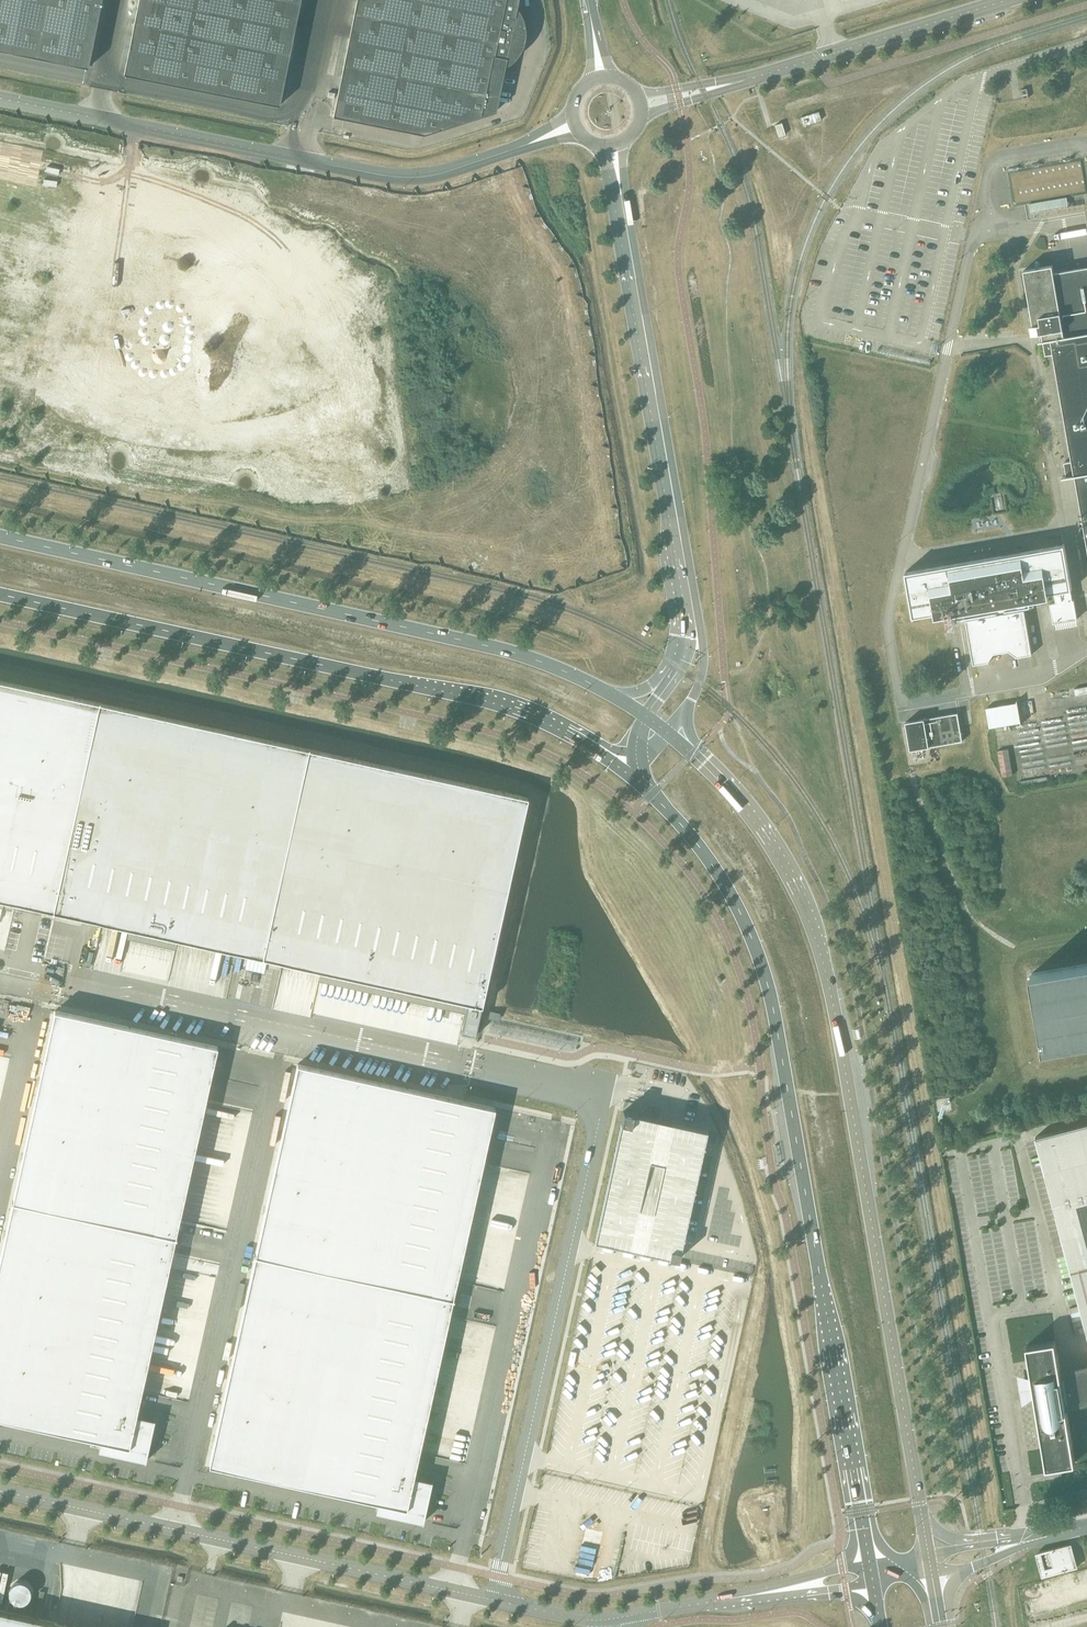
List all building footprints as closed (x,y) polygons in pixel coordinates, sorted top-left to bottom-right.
[(88,67),(91,53),(89,52),(91,40),(94,41),(94,40),(92,39),(94,27),(96,28),(96,27),(94,26),(97,15),(99,15),(99,14),(97,14),(99,2),(101,2),(102,1),(99,1),(100,0),(0,0),(0,49),(88,67)] [(300,0),(141,0),(139,9),(137,8),(137,9),(139,10),(137,22),(135,21),(134,22),(136,22),(134,35),(132,34),(132,35),(134,35),(131,47),(129,47),(129,48),(131,48),(129,60),(127,60),(124,74),(279,105),(300,0)] [(333,115),(424,134),(496,111),(505,64),(508,65),(515,58),(520,52),(523,46),(525,39),(526,32),(525,25),(523,18),(520,12),(519,9),(516,9),(518,0),(356,0),(333,115)] [(821,120),(818,111),(800,117),(803,125),(821,120)] [(782,123),(775,125),(779,137),(785,134),(783,126),(782,123)] [(1068,206),(1067,202),(1067,197),(1029,204),(1030,212),(1068,206)] [(1054,272),(1052,265),(1023,270),(1033,325),(1030,325),(1032,334),(1042,332),(1043,339),(1051,338),(1086,332),(1086,266),(1054,272)] [(1051,338),(1053,353),(1072,460),(1074,475),(1086,547),(1086,332),(1051,338)] [(1053,353),(1051,338),(1043,339),(1046,354),(1053,353)] [(931,359),(891,351),(890,356),(930,364),(931,359)] [(1074,475),(1072,460),(1064,461),(1067,476),(1074,475)] [(1032,654),(1023,602),(1049,598),(1048,592),(1054,591),(1056,602),(1050,604),(1053,623),(1077,619),(1074,599),(1072,600),(1070,588),(1072,588),(1064,543),(1063,544),(1031,550),(907,571),(906,571),(913,616),(915,616),(965,607),(967,612),(964,612),(973,664),(989,661),(994,654),(1009,651),(1016,656),(1016,657),(1032,654)] [(100,702),(99,702),(0,680),(0,900),(53,911),(100,702)] [(989,726),(1021,722),(1019,701),(987,705),(989,726)] [(263,958),(308,748),(100,702),(53,911),(54,912),(262,958),(263,958)] [(960,712),(907,719),(910,747),(963,741),(960,712)] [(482,1006),(528,797),(308,748),(263,958),(465,1003),(482,1006)] [(1002,774),(1013,773),(1009,748),(999,749),(1002,774)] [(1031,973),(1044,1048),(1086,1041),(1086,964),(1031,973)] [(475,1040),(482,1006),(465,1003),(458,1037),(475,1040)] [(176,1236),(179,1220),(218,1046),(55,1010),(11,1210),(174,1246),(176,1237),(177,1237),(176,1236)] [(451,1307),(483,1162),(495,1107),(464,1100),(297,1063),(253,1264),(451,1307)] [(644,1119),(617,1113),(591,1237),(603,1259),(681,1274),(683,1264),(706,1146),(709,1131),(670,1124),(644,1119)] [(1036,1136),(1063,1239),(1086,1331),(1086,1122),(1036,1136)] [(172,1254),(174,1246),(11,1210),(0,1260),(0,1418),(105,1441),(104,1446),(145,1456),(144,1460),(146,1461),(146,1459),(155,1419),(153,1419),(153,1420),(136,1416),(172,1254)] [(433,1390),(449,1315),(451,1307),(253,1264),(209,1464),(382,1502),(381,1508),(422,1517),(421,1521),(423,1522),(423,1520),(432,1480),(431,1480),(430,1481),(413,1477),(433,1390)] [(1080,1315),(1077,1304),(1069,1306),(1072,1317),(1080,1315)] [(1061,1374),(1055,1339),(1027,1344),(1034,1388),(1026,1390),(1027,1396),(1035,1395),(1046,1466),(1075,1462),(1068,1416),(1066,1404),(1086,1398),(1086,1367),(1061,1374)] [(1074,1567),(1068,1544),(1039,1552),(1045,1575),(1074,1567)] [(10,1598),(29,1600),(31,1582),(11,1581),(10,1598)] [(0,1610),(0,1626),(79,1626),(0,1610)]
